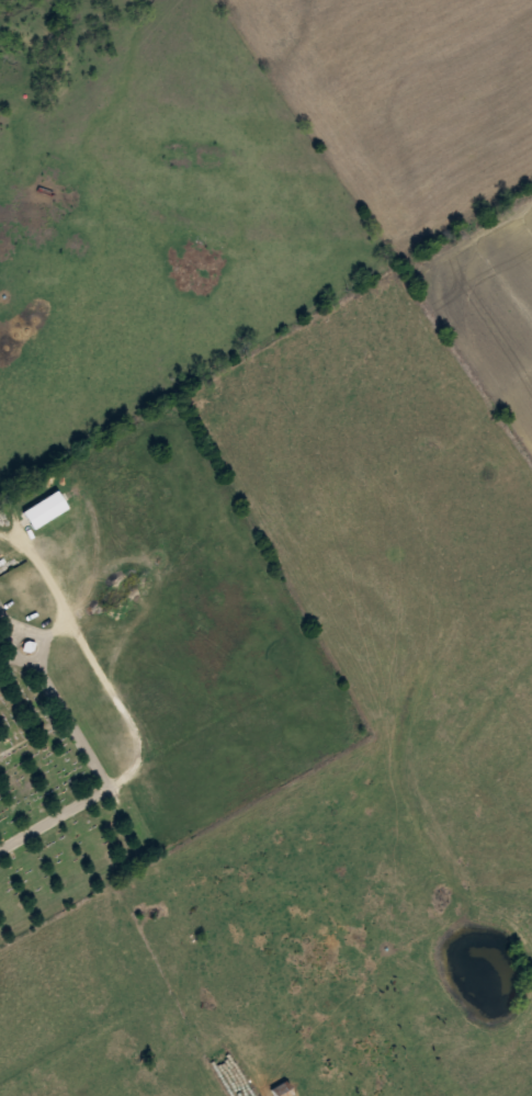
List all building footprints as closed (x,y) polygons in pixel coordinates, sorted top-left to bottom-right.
[(293,1092),(285,1079),(269,1090),(273,1095),(287,1095),(293,1092)]
